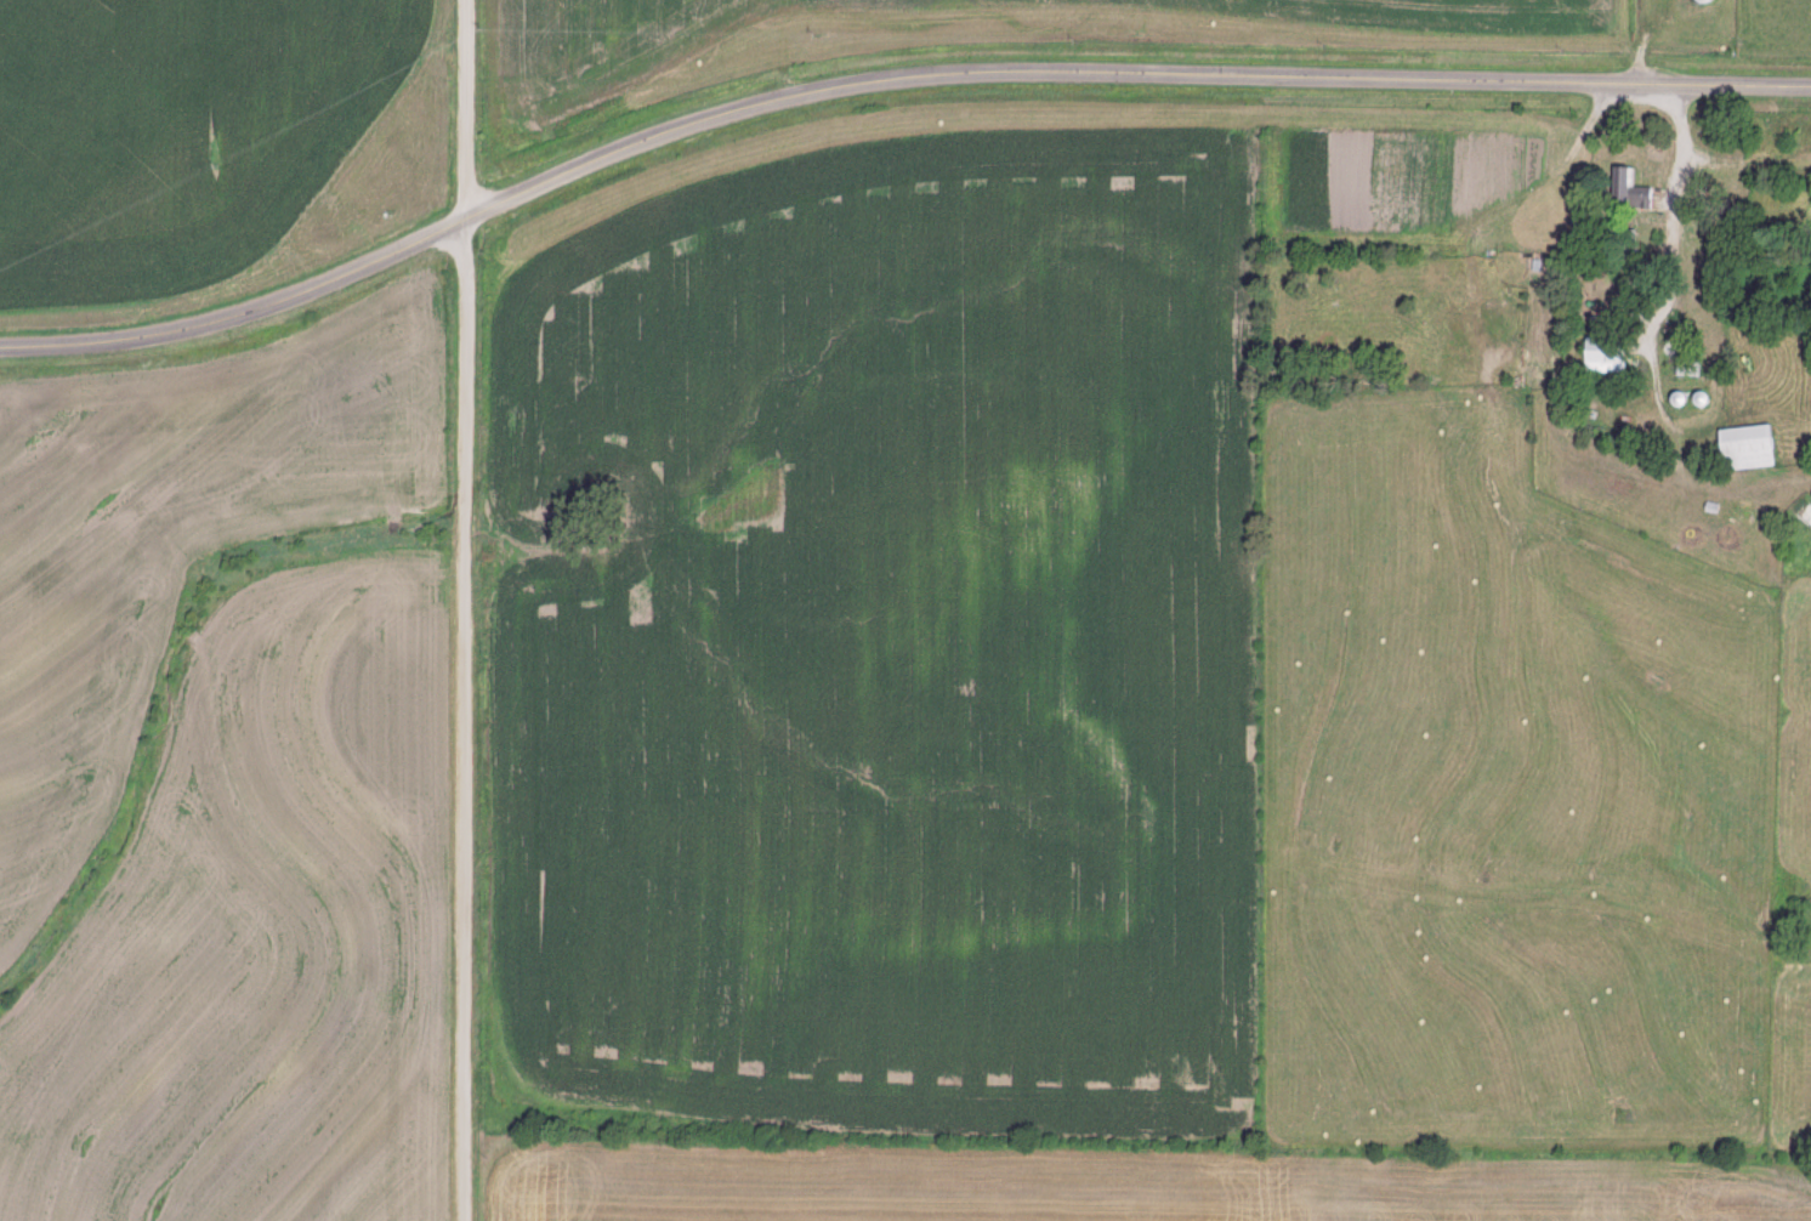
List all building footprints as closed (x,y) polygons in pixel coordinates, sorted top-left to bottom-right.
[(1648,207),(1648,186),(1630,186),(1630,165),(1609,165),(1609,207),(1648,207)] [(1580,372),(1621,372),(1621,336),(1580,336),(1580,372)] [(1714,428),(1716,470),(1770,467),(1768,425),(1714,428)]
